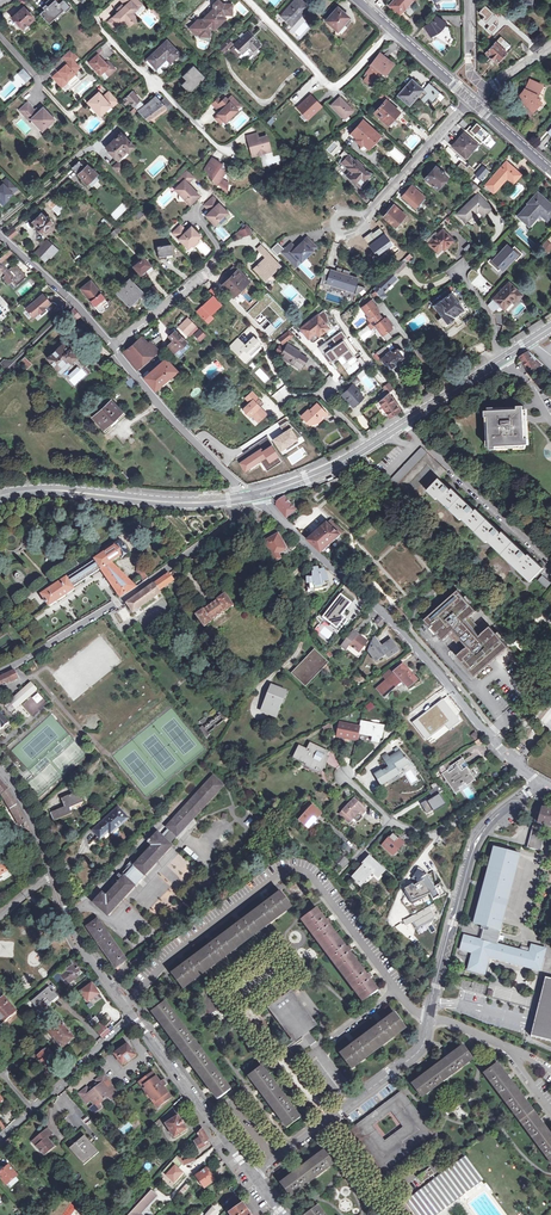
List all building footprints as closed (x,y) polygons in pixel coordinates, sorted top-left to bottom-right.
[(45,5),(42,7),(45,10),(39,14),(48,23),(63,10),(66,12),(71,8),(64,0),(55,0),(52,2),(50,0),(45,5)] [(124,2),(127,5),(124,7),(120,11),(109,22),(116,29),(126,20),(129,23),(137,17),(133,13),(142,4),(139,0),(127,0),(124,2)] [(233,9),(233,8),(233,4),(225,4),(224,5),(219,0),(214,5),(214,6),(216,9),(206,19),(203,17),(200,20),(198,20),(197,21),(192,21),(187,25),(196,34),(200,35),(200,36),(204,36),(205,35),(210,35),(210,29),(212,27),(214,29),(215,28),(217,29),(225,21),(223,19),(225,18),(224,16),(225,14),(231,14),(231,9),(233,9)] [(282,16),(292,26),(309,8),(301,0),(297,0),(282,16)] [(391,6),(401,15),(415,0),(396,0),(391,6)] [(243,16),(248,13),(242,3),(236,6),(243,16)] [(30,27),(36,21),(23,7),(11,17),(21,28),(26,24),(30,27)] [(344,16),(346,14),(338,7),(326,20),(337,30),(347,19),(344,16)] [(137,17),(129,23),(131,25),(138,18),(137,17)] [(430,36),(436,34),(442,30),(447,24),(437,17),(431,23),(426,26),(430,36)] [(236,46),(242,52),(243,53),(250,46),(255,51),(261,44),(248,32),(235,45),(236,46)] [(487,56),(494,63),(496,63),(497,62),(498,63),(513,46),(502,36),(487,52),(488,52),(487,53),(487,56)] [(233,43),(228,38),(220,47),(224,51),(233,43)] [(171,62),(179,54),(167,42),(149,60),(156,68),(167,58),(171,62)] [(523,44),(520,47),(526,52),(529,49),(523,44)] [(242,52),(236,46),(232,50),(238,56),(242,52)] [(104,71),(109,75),(116,68),(110,62),(108,61),(106,63),(99,54),(103,50),(100,47),(92,55),(94,57),(89,62),(100,74),(104,71)] [(66,79),(68,81),(71,85),(79,78),(74,73),(80,67),(72,59),(77,55),(71,49),(63,57),(68,62),(52,77),(59,84),(66,79)] [(369,73),(366,76),(364,80),(371,85),(382,71),(386,73),(393,64),(385,58),(384,59),(378,55),(369,65),(371,66),(367,71),(369,73)] [(189,92),(193,88),(192,87),(203,76),(193,66),(183,75),(187,79),(182,84),(189,92)] [(13,76),(21,85),(31,77),(23,68),(13,76)] [(417,97),(425,104),(429,100),(436,106),(445,97),(429,83),(423,90),(412,80),(399,96),(409,105),(417,97)] [(525,99),(523,102),(535,112),(543,103),(537,98),(544,85),(532,80),(528,90),(522,96),(525,99)] [(87,101),(91,106),(95,110),(99,115),(110,105),(112,107),(119,101),(109,90),(103,96),(98,91),(87,101)] [(127,103),(130,101),(135,106),(140,101),(132,92),(126,97),(127,98),(124,100),(127,103)] [(311,95),(298,108),(309,120),(322,106),(311,95)] [(159,102),(155,96),(153,98),(139,110),(148,120),(165,107),(161,101),(159,102)] [(224,113),(220,116),(225,121),(228,117),(230,118),(238,110),(237,109),(241,105),(232,96),(228,100),(226,98),(217,107),(221,112),(222,111),(224,113)] [(339,97),(336,100),(342,106),(345,103),(339,97)] [(342,106),(336,100),(331,105),(342,116),(343,115),(344,115),(346,117),(352,111),(345,103),(342,106)] [(33,111),(35,109),(28,101),(19,110),(29,120),(31,119),(42,131),(56,119),(43,106),(39,110),(35,114),(33,111)] [(396,120),(400,115),(385,101),(375,113),(387,125),(393,118),(396,120)] [(351,135),(366,149),(379,135),(363,121),(351,135)] [(483,142),(487,145),(492,140),(475,125),(472,128),(470,126),(465,131),(480,145),(483,142)] [(119,158),(127,150),(129,152),(134,146),(122,133),(107,148),(112,154),(113,153),(119,158)] [(259,138),(258,133),(248,136),(253,156),(266,153),(265,148),(270,147),(267,136),(259,138)] [(471,149),(475,144),(464,135),(453,147),(465,159),(473,150),(471,149)] [(332,143),(327,151),(334,156),(340,149),(332,143)] [(362,180),(364,182),(370,175),(366,172),(367,171),(365,169),(364,170),(349,156),(342,163),(352,172),(349,175),(357,183),(359,183),(362,180)] [(213,179),(217,185),(218,183),(227,189),(228,183),(222,178),(227,170),(231,170),(231,167),(224,162),(223,164),(213,158),(206,169),(214,177),(213,179)] [(117,160),(111,166),(117,172),(123,167),(117,160)] [(82,181),(86,184),(87,183),(88,184),(89,183),(92,185),(98,179),(96,177),(97,176),(97,175),(98,173),(94,169),(94,170),(93,170),(92,170),(88,165),(86,167),(80,161),(73,167),(83,178),(82,179),(83,180),(82,181)] [(514,184),(522,176),(508,163),(486,188),(494,194),(508,179),(514,184)] [(473,172),(480,179),(489,171),(482,164),(473,172)] [(434,166),(423,179),(436,190),(447,178),(434,166)] [(177,189),(181,194),(181,200),(187,200),(191,205),(201,196),(189,184),(195,178),(189,171),(179,181),(182,184),(177,189)] [(0,176),(0,184),(0,185),(1,184),(2,182),(4,184),(3,185),(0,188),(0,194),(6,200),(18,188),(3,172),(0,176)] [(357,183),(349,175),(347,177),(358,188),(364,182),(362,180),(359,183),(357,183)] [(468,186),(474,192),(478,188),(472,182),(468,186)] [(218,183),(217,185),(227,194),(227,189),(218,183)] [(422,204),(427,199),(412,187),(403,197),(415,209),(421,203),(422,204)] [(483,216),(491,208),(478,195),(458,214),(466,222),(478,211),(483,216)] [(543,217),(549,222),(550,219),(550,207),(539,196),(529,207),(530,208),(520,218),(532,229),(538,223),(534,219),(539,214),(543,217)] [(212,215),(209,217),(216,225),(220,222),(221,223),(226,218),(225,217),(229,213),(214,198),(206,206),(212,212),(212,215)] [(55,199),(49,205),(52,208),(59,202),(55,199)] [(389,210),(387,213),(388,214),(384,218),(395,229),(405,218),(394,208),(391,211),(389,210)] [(115,211),(111,215),(115,220),(119,216),(115,211)] [(140,211),(134,215),(137,219),(143,215),(140,211)] [(42,232),(43,233),(44,231),(46,233),(53,226),(51,225),(52,223),(52,221),(49,217),(48,218),(43,213),(40,216),(38,214),(34,219),(35,220),(33,223),(38,228),(37,228),(41,232),(42,232)] [(534,219),(538,223),(543,217),(539,214),(534,219)] [(247,224),(237,234),(242,236),(252,233),(250,227),(247,224)] [(202,236),(194,228),(191,231),(188,231),(182,225),(174,233),(189,248),(193,244),(194,246),(199,241),(198,240),(202,236)] [(119,227),(110,234),(110,235),(113,238),(121,230),(119,227)] [(8,235),(12,239),(19,233),(15,229),(8,235)] [(449,245),(451,247),(456,243),(443,229),(429,243),(439,254),(444,250),(449,245)] [(278,243),(272,250),(278,256),(283,251),(292,261),(296,256),(302,261),(316,247),(307,239),(296,250),(291,245),(287,249),(286,248),(284,249),(278,243)] [(50,245),(52,243),(48,241),(37,252),(45,260),(50,256),(55,250),(50,245)] [(541,248),(548,254),(550,251),(550,246),(547,242),(541,248)] [(55,250),(50,256),(51,257),(58,250),(52,243),(50,245),(55,250)] [(156,248),(158,256),(160,256),(160,259),(175,257),(172,244),(158,246),(158,248),(156,248)] [(267,283),(274,277),(271,274),(281,264),(262,245),(258,249),(267,258),(260,265),(259,264),(254,269),(267,283)] [(500,268),(502,270),(513,259),(516,256),(519,259),(522,255),(514,247),(511,250),(507,246),(496,257),(494,255),(487,261),(495,269),(498,266),(500,268)] [(5,254),(0,258),(0,269),(0,268),(5,274),(2,277),(7,282),(11,279),(15,283),(25,274),(15,263),(7,270),(1,262),(8,257),(5,254)] [(292,261),(297,266),(302,261),(296,256),(292,261)] [(141,276),(144,277),(145,277),(146,274),(147,273),(149,274),(154,270),(144,258),(133,267),(141,276)] [(316,276),(309,268),(312,265),(306,258),(298,266),(311,281),(316,276)] [(396,275),(407,264),(402,259),(391,270),(396,275)] [(233,296),(232,298),(234,300),(243,291),(241,289),(250,281),(244,275),(243,276),(234,266),(226,274),(230,279),(223,285),(233,296)] [(324,274),(320,285),(330,288),(331,285),(346,290),(345,292),(353,295),(359,278),(350,275),(351,272),(344,270),(343,274),(341,273),(343,269),(338,268),(337,272),(331,270),(330,275),(324,274)] [(478,275),(471,269),(468,273),(467,276),(467,279),(469,284),(478,275)] [(374,288),(376,291),(379,294),(384,301),(388,296),(383,291),(396,279),(390,272),(374,288)] [(140,302),(140,300),(138,297),(142,293),(131,281),(117,294),(130,308),(140,302)] [(100,313),(105,309),(110,305),(91,282),(81,289),(100,313)] [(515,301),(520,296),(508,284),(486,306),(491,312),(498,305),(503,309),(513,299),(515,301)] [(214,296),(219,291),(215,287),(210,292),(214,296)] [(222,294),(219,291),(214,296),(198,311),(209,323),(215,318),(211,315),(222,304),(217,300),(222,294)] [(452,292),(442,300),(441,300),(435,305),(443,315),(439,318),(445,325),(446,324),(449,327),(472,308),(463,298),(459,302),(452,292)] [(32,302),(26,308),(34,317),(40,312),(46,307),(51,303),(43,294),(36,299),(32,302)] [(380,310),(372,300),(363,308),(370,317),(369,318),(375,326),(376,325),(384,335),(393,327),(386,318),(384,319),(378,312),(380,310)] [(46,307),(40,312),(42,315),(48,309),(46,307)] [(74,307),(66,315),(73,323),(81,316),(77,311),(74,307)] [(322,333),(329,328),(319,314),(301,328),(308,338),(319,329),(322,333)] [(189,319),(181,328),(188,336),(197,327),(189,319)] [(193,334),(200,341),(206,335),(199,328),(193,334)] [(289,331),(279,339),(283,344),(294,335),(289,331)] [(174,354),(179,349),(180,350),(187,343),(176,332),(169,337),(173,341),(167,346),(174,354)] [(340,332),(332,337),(337,344),(325,352),(331,362),(341,356),(345,362),(354,356),(340,332)] [(151,340),(148,342),(142,335),(123,350),(137,368),(159,350),(151,340)] [(152,340),(155,343),(161,339),(158,335),(152,340)] [(238,337),(230,345),(242,359),(248,353),(251,356),(262,345),(260,343),(260,342),(254,336),(245,345),(238,337)] [(71,362),(76,356),(70,349),(69,350),(62,343),(61,342),(60,342),(57,345),(57,346),(58,347),(47,357),(57,369),(68,360),(70,362),(71,362)] [(294,350),(295,348),(289,345),(285,350),(281,346),(277,351),(282,355),(280,356),(293,365),(300,355),(294,350)] [(388,362),(391,367),(392,366),(392,367),(396,364),(397,363),(396,362),(404,356),(404,355),(405,354),(405,351),(402,348),(399,347),(398,348),(397,347),(393,351),(392,350),(391,351),(387,346),(379,352),(386,363),(388,362)] [(539,367),(529,351),(521,357),(531,372),(539,367)] [(529,351),(539,367),(543,364),(541,362),(529,351)] [(248,353),(242,359),(245,361),(251,356),(248,353)] [(170,360),(164,354),(163,355),(166,359),(144,379),(155,392),(177,372),(168,361),(170,360)] [(308,361),(300,355),(293,365),(301,371),(308,361)] [(19,362),(26,370),(32,364),(24,356),(19,362)] [(129,374),(126,376),(134,384),(136,382),(129,374)] [(389,382),(386,385),(391,391),(394,388),(389,382)] [(360,392),(361,390),(358,387),(356,389),(352,385),(343,395),(354,406),(363,396),(360,392)] [(388,393),(386,389),(380,394),(383,397),(380,400),(385,408),(391,417),(401,410),(398,406),(400,405),(394,396),(392,397),(389,393),(388,393)] [(257,400),(250,393),(246,396),(251,401),(248,404),(241,410),(243,415),(248,417),(249,416),(256,423),(265,415),(258,408),(253,403),(257,400)] [(119,409),(110,400),(93,417),(101,425),(104,428),(121,412),(119,409)] [(261,405),(257,400),(253,403),(258,408),(261,405)] [(380,400),(377,403),(382,410),(385,408),(380,400)] [(309,423),(318,421),(327,413),(317,402),(309,410),(306,410),(301,414),(309,423)] [(489,411),(491,447),(526,445),(525,419),(525,409),(507,410),(489,411)] [(442,501),(443,500),(449,493),(469,512),(462,519),(466,522),(467,521),(488,542),(489,541),(492,545),(498,538),(519,559),(513,565),(517,568),(519,566),(531,577),(541,566),(537,563),(538,562),(530,554),(529,555),(524,551),(522,552),(507,537),(508,536),(503,531),(502,533),(477,509),(476,510),(471,505),(469,507),(456,494),(457,493),(453,488),(452,490),(446,484),(440,478),(447,471),(422,447),(410,459),(388,482),(398,491),(413,506),(429,489),(438,498),(439,498),(442,501)] [(230,481),(221,473),(214,480),(218,483),(219,488),(228,487),(230,481)] [(449,493),(443,500),(462,519),(469,512),(449,493)] [(469,507),(471,505),(457,493),(456,494),(469,507)] [(280,500),(276,504),(275,507),(276,509),(285,518),(296,508),(285,495),(280,500)] [(327,522),(308,539),(322,552),(344,532),(331,520),(328,523),(327,522)] [(271,536),(270,536),(269,536),(267,538),(267,539),(263,541),(275,562),(281,559),(282,560),(291,555),(291,553),(291,552),(290,552),(289,552),(288,550),(288,549),(288,548),(287,547),(286,547),(279,536),(279,534),(279,533),(279,532),(278,532),(277,531),(276,532),(275,533),(275,534),(271,536)] [(522,552),(524,551),(516,543),(508,536),(507,537),(522,552)] [(498,538),(492,545),(513,565),(519,559),(498,538)] [(111,563),(120,557),(121,558),(129,552),(122,541),(114,547),(105,553),(105,552),(95,559),(95,560),(68,577),(67,578),(41,594),(49,606),(75,589),(73,587),(101,569),(110,581),(121,597),(137,587),(111,563)] [(140,567),(137,569),(137,572),(145,582),(149,579),(140,567)] [(173,576),(180,574),(179,568),(172,570),(173,576)] [(319,571),(318,570),(318,569),(317,569),(316,569),(315,569),(315,570),(314,570),(314,571),(314,572),(313,572),(313,578),(307,578),(307,584),(310,584),(310,590),(316,589),(325,588),(328,587),(326,581),(329,581),(327,575),(325,576),(324,570),(319,571)] [(20,572),(12,575),(16,584),(24,581),(20,572)] [(169,573),(164,577),(169,584),(174,580),(169,573)] [(537,580),(546,588),(550,583),(542,575),(537,580)] [(164,577),(156,583),(161,590),(169,584),(164,577)] [(159,591),(154,585),(139,595),(127,602),(134,611),(160,593),(159,591)] [(456,591),(423,621),(442,642),(448,636),(456,645),(450,651),(474,678),(508,647),(495,634),(493,636),(487,630),(490,628),(483,620),(477,626),(469,618),(475,611),(468,604),(466,607),(460,600),(463,598),(456,591)] [(212,621),(226,611),(227,612),(234,607),(225,594),(218,599),(219,600),(204,610),(196,615),(205,627),(212,621)] [(338,630),(339,631),(348,620),(346,618),(341,615),(351,603),(341,594),(322,617),(338,630)] [(468,604),(463,598),(460,600),(466,607),(468,604)] [(120,623),(131,617),(125,607),(114,613),(120,623)] [(380,617),(375,622),(381,628),(386,623),(380,617)] [(174,629),(171,623),(157,632),(161,638),(174,629)] [(495,634),(490,628),(487,630),(493,636),(495,634)] [(348,645),(348,644),(357,653),(362,647),(366,643),(354,631),(344,641),(348,645)] [(372,640),(367,651),(376,662),(384,656),(386,655),(388,658),(399,651),(391,640),(381,647),(374,638),(373,639),(372,640)] [(514,643),(520,650),(523,647),(517,640),(514,643)] [(320,671),(327,663),(314,650),(296,669),(294,668),(291,672),(305,686),(320,671)] [(396,676),(378,691),(384,697),(391,692),(402,682),(408,689),(417,680),(403,665),(394,673),(396,676)] [(14,670),(0,677),(0,687),(19,678),(14,670)] [(37,690),(31,682),(9,700),(16,708),(37,690)] [(275,717),(278,711),(285,692),(281,691),(271,687),(262,711),(275,717)] [(37,692),(23,705),(33,716),(47,703),(37,692)] [(3,729),(9,723),(0,713),(0,729),(2,728),(3,729)] [(220,717),(211,723),(214,726),(222,720),(220,717)] [(349,725),(349,728),(339,726),(337,737),(357,741),(359,733),(373,736),(372,741),(379,743),(380,738),(382,738),(384,727),(382,726),(380,726),(361,722),(360,728),(349,725)] [(198,728),(205,738),(210,735),(202,725),(198,728)] [(304,763),(320,771),(323,764),(327,757),(328,753),(309,743),(306,750),(298,746),(293,758),(304,763)] [(389,758),(384,761),(389,768),(382,772),(381,771),(374,775),(381,786),(399,774),(397,771),(410,763),(400,751),(389,758)] [(460,792),(456,787),(463,783),(466,788),(475,782),(466,768),(468,766),(462,758),(451,766),(454,771),(449,774),(448,772),(447,773),(444,769),(440,771),(455,795),(460,792)] [(147,852),(157,862),(172,845),(170,843),(224,785),(213,776),(166,827),(168,829),(161,836),(157,833),(150,841),(149,840),(148,842),(152,846),(147,852)] [(23,821),(25,820),(24,818),(10,792),(9,789),(8,788),(6,785),(0,789),(0,791),(19,824),(24,822),(23,821)] [(427,800),(421,804),(427,814),(433,810),(433,812),(446,804),(439,793),(444,790),(440,785),(430,791),(433,796),(432,797),(433,799),(428,801),(427,800)] [(65,807),(50,813),(54,821),(71,814),(69,809),(83,802),(79,791),(62,799),(65,807)] [(363,808),(354,799),(339,815),(347,822),(350,822),(353,819),(356,822),(358,822),(362,818),(362,816),(361,816),(358,813),(363,808)] [(304,812),(306,813),(312,806),(310,805),(304,812)] [(312,806),(306,813),(299,820),(308,829),(314,822),(315,821),(321,814),(312,806)] [(97,836),(98,837),(103,832),(105,835),(107,837),(128,819),(118,808),(108,817),(108,816),(107,817),(107,818),(93,831),(97,836)] [(529,842),(528,847),(541,851),(545,834),(541,833),(543,824),(550,826),(550,811),(542,808),(540,813),(537,812),(529,842)] [(403,844),(393,835),(383,846),(393,855),(403,844)] [(261,852),(268,860),(279,852),(272,843),(261,852)] [(185,846),(183,851),(191,855),(193,851),(185,846)] [(484,971),(488,956),(491,957),(540,971),(546,949),(533,946),(531,953),(497,943),(501,929),(500,929),(500,928),(502,928),(505,917),(503,916),(517,867),(519,867),(522,856),(520,855),(520,854),(495,847),(474,922),(485,925),(481,939),(464,934),(460,949),(471,952),(474,953),(470,968),(484,971)] [(145,875),(157,862),(147,852),(135,865),(137,867),(145,875)] [(348,862),(341,856),(335,862),(342,869),(348,862)] [(361,885),(372,873),(378,879),(385,871),(369,857),(362,864),(364,866),(352,878),(355,881),(361,885)] [(132,863),(122,874),(124,876),(127,878),(137,867),(135,865),(132,863)] [(429,894),(432,900),(438,897),(439,898),(445,894),(439,884),(434,886),(432,884),(430,885),(428,882),(424,884),(423,882),(424,881),(424,875),(417,871),(412,879),(417,882),(418,885),(414,887),(413,885),(405,889),(412,902),(429,894)] [(124,876),(112,890),(123,899),(135,886),(127,878),(124,876)] [(93,902),(108,916),(123,899),(112,890),(106,896),(102,893),(93,902)] [(292,906),(281,892),(172,973),(183,988),(292,906)] [(402,898),(405,907),(410,905),(407,896),(402,898)] [(406,926),(412,923),(415,929),(435,918),(429,906),(403,920),(406,926)] [(317,908),(303,919),(363,1001),(378,990),(317,908)] [(97,919),(86,927),(116,968),(127,961),(97,919)] [(470,968),(474,953),(471,952),(466,971),(486,977),(491,957),(488,956),(484,971),(470,968)] [(61,980),(64,984),(66,984),(67,983),(68,984),(78,977),(76,973),(79,971),(80,970),(79,968),(80,967),(74,959),(64,967),(68,972),(62,977),(58,973),(52,977),(57,983),(61,980)] [(545,978),(530,1037),(550,1043),(550,979),(545,978)] [(44,982),(37,988),(41,993),(32,1001),(36,1006),(37,1006),(41,1011),(48,1005),(45,1002),(48,999),(51,1002),(59,996),(50,986),(48,987),(44,982)] [(81,992),(88,1002),(100,994),(92,983),(81,992)] [(289,1040),(293,1044),(314,1028),(310,1023),(308,1025),(287,996),(290,993),(289,992),(265,1010),(266,1011),(269,1009),(291,1038),(289,1040)] [(214,1006),(209,996),(203,1000),(208,1009),(214,1006)] [(4,998),(0,1001),(0,1020),(1,1022),(15,1010),(4,998)] [(152,1011),(218,1099),(231,1089),(166,1001),(152,1011)] [(352,1069),(407,1028),(396,1013),(341,1054),(352,1069)] [(89,1022),(93,1026),(99,1021),(95,1016),(89,1022)] [(70,1042),(74,1038),(67,1030),(61,1023),(60,1021),(48,1031),(62,1048),(70,1042)] [(103,1038),(113,1028),(111,1026),(107,1029),(102,1024),(100,1026),(99,1025),(98,1027),(98,1028),(95,1030),(98,1033),(103,1038)] [(119,1046),(114,1049),(116,1052),(115,1053),(123,1064),(136,1055),(128,1044),(121,1049),(119,1046)] [(422,1098),(474,1059),(464,1046),(412,1085),(422,1098)] [(56,1057),(48,1048),(37,1056),(46,1066),(56,1057)] [(485,1073),(550,1161),(550,1135),(497,1063),(485,1073)] [(249,1076),(287,1127),(301,1117),(262,1066),(249,1076)] [(153,1071),(141,1080),(146,1087),(145,1088),(153,1099),(155,1098),(160,1105),(172,1096),(164,1086),(166,1084),(163,1080),(161,1082),(153,1071)] [(97,1080),(100,1085),(104,1082),(108,1079),(104,1074),(97,1080)] [(141,1080),(139,1082),(147,1092),(146,1093),(149,1098),(150,1097),(158,1107),(160,1105),(155,1098),(153,1099),(145,1088),(146,1087),(141,1080)] [(90,1093),(83,1098),(87,1104),(91,1101),(94,1104),(90,1107),(94,1113),(103,1106),(100,1103),(108,1097),(111,1100),(120,1094),(112,1084),(108,1087),(104,1082),(100,1085),(97,1087),(94,1090),(90,1093)] [(79,1094),(83,1098),(90,1093),(87,1088),(79,1094)] [(38,1098),(32,1091),(29,1095),(34,1102),(38,1098)] [(408,1128),(420,1119),(417,1115),(415,1113),(403,1122),(392,1107),(404,1098),(401,1094),(354,1130),(357,1133),(368,1125),(379,1139),(367,1148),(371,1153),(372,1154),(384,1145),(408,1128)] [(177,1110),(186,1104),(182,1098),(173,1103),(177,1110)] [(403,1122),(415,1113),(404,1098),(392,1107),(403,1122)] [(166,1124),(175,1138),(188,1129),(178,1115),(166,1124)] [(431,1133),(420,1119),(408,1128),(384,1145),(372,1154),(383,1169),(431,1133)] [(36,1124),(33,1122),(31,1123),(28,1120),(22,1125),(31,1135),(30,1136),(45,1154),(48,1156),(56,1149),(53,1146),(44,1137),(34,1126),(36,1124)] [(357,1133),(367,1148),(379,1139),(368,1125),(357,1133)] [(209,1143),(208,1141),(210,1140),(203,1128),(198,1133),(200,1136),(194,1140),(199,1149),(209,1143)] [(69,1148),(84,1165),(99,1152),(84,1136),(69,1148)] [(1,1145),(4,1148),(8,1146),(12,1142),(9,1138),(1,1145)] [(190,1142),(185,1148),(188,1151),(193,1145),(190,1142)] [(290,1196),(334,1163),(325,1150),(281,1183),(290,1196)] [(183,1158),(186,1163),(194,1158),(191,1153),(183,1158)] [(465,1156),(408,1199),(420,1214),(438,1214),(484,1181),(465,1156)] [(17,1176),(18,1175),(9,1165),(5,1169),(3,1170),(0,1173),(0,1177),(7,1185),(9,1184),(10,1185),(18,1178),(17,1176)] [(206,1168),(214,1179),(216,1177),(208,1167),(206,1168)] [(214,1179),(206,1168),(196,1176),(205,1188),(215,1180),(214,1179)] [(427,1170),(419,1176),(423,1182),(435,1174),(432,1170),(429,1172),(427,1170)] [(180,1177),(187,1183),(188,1183),(191,1179),(194,1176),(190,1173),(187,1176),(183,1173),(180,1177)] [(172,1187),(178,1193),(187,1183),(180,1177),(172,1187)] [(178,1193),(178,1194),(180,1196),(190,1185),(188,1183),(187,1183),(178,1193)] [(178,1193),(172,1187),(169,1190),(176,1196),(178,1194),(178,1193)] [(152,1191),(144,1199),(141,1196),(135,1203),(138,1206),(129,1214),(142,1214),(140,1213),(156,1195),(152,1191)] [(461,1206),(458,1201),(451,1206),(454,1210),(461,1206)] [(62,1214),(72,1214),(77,1208),(70,1203),(62,1214)] [(243,1203),(229,1213),(231,1214),(251,1214),(243,1203)] [(318,1205),(305,1214),(325,1214),(318,1205)] [(218,1213),(213,1207),(205,1214),(216,1214),(218,1213)]
